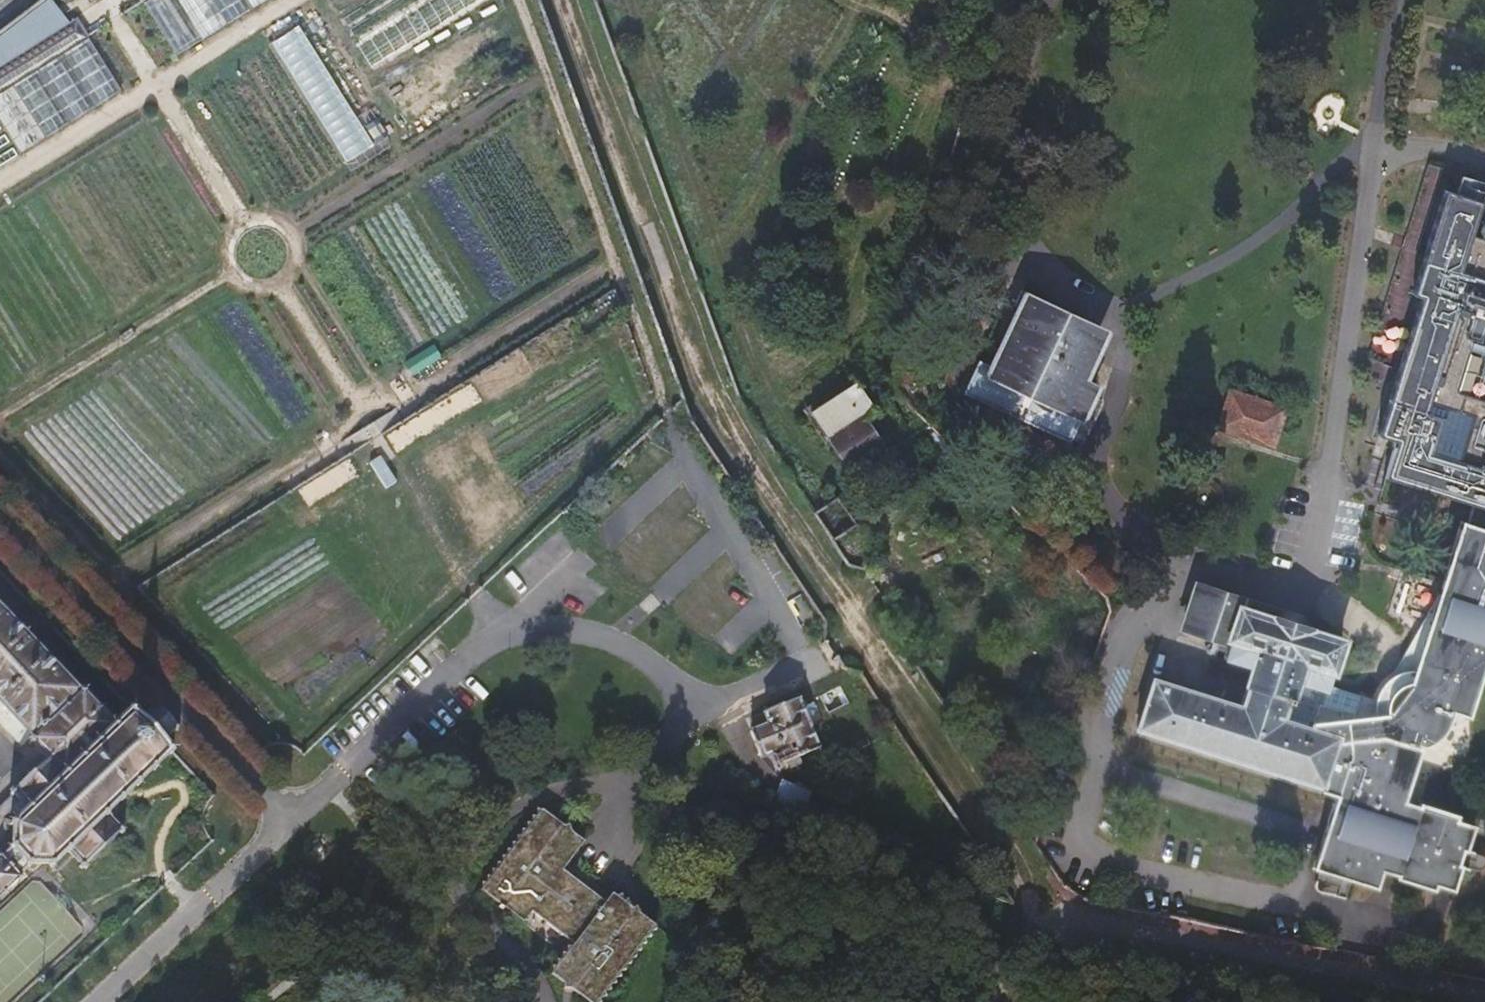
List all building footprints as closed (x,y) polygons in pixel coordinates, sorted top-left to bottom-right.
[(143,4),(146,2),(178,53),(263,0),(140,0),(143,4)] [(485,0),(428,0),(357,44),(373,70),(485,0)] [(20,152),(120,91),(87,39),(92,36),(78,14),(0,62),(0,120),(20,152)] [(276,38),(316,132),(352,116),(311,23),(276,38)] [(376,144),(357,112),(325,131),(344,163),(376,144)] [(0,137),(0,146),(8,141),(4,134),(0,137)] [(0,155),(0,166),(17,155),(12,147),(0,155)] [(1371,698),(1327,684),(1341,642),(1306,631),(1307,628),(1274,617),(1273,620),(1242,610),(1244,604),(1200,592),(1189,627),(1231,640),(1224,660),(1252,669),(1241,706),(1152,680),(1135,732),(1322,787),(1321,789),(1337,794),(1313,867),(1377,887),(1382,869),(1398,874),(1397,877),(1434,889),(1436,883),(1454,889),(1461,865),(1451,861),(1455,847),(1466,850),(1474,826),(1456,821),(1458,815),(1420,803),(1419,806),(1404,801),(1421,748),(1417,748),(1418,745),(1421,746),(1426,745),(1431,743),(1435,741),(1438,738),(1441,734),(1446,727),(1453,712),(1453,711),(1468,715),(1474,698),(1484,663),(1484,374),(1482,368),(1484,360),(1484,275),(1482,274),(1484,263),(1484,200),(1466,194),(1433,298),(1439,301),(1396,440),(1414,446),(1403,482),(1476,506),(1470,524),(1463,522),(1440,593),(1439,595),(1446,597),(1437,625),(1431,623),(1416,668),(1409,669),(1402,670),(1396,673),(1389,677),(1384,681),(1380,687),(1377,693),(1375,699),(1371,698)] [(1000,355),(1006,358),(1029,309),(1052,319),(1054,314),(1025,301),(1000,355)] [(1029,309),(1006,358),(999,372),(979,363),(964,395),(1069,442),(1080,417),(1093,422),(1101,404),(1089,400),(1093,391),(1075,382),(1095,338),(1052,319),(1029,309)] [(916,452),(940,435),(896,392),(875,406),(858,382),(811,411),(845,466),(879,444),(864,422),(878,413),(916,452)] [(463,383),(287,491),(302,515),(478,406),(463,383)] [(1283,408),(1229,393),(1218,431),(1271,446),(1283,408)] [(832,544),(854,529),(858,527),(839,497),(813,514),(832,544)] [(832,544),(846,565),(868,550),(854,529),(832,544)] [(1374,690),(1371,698),(1375,699),(1377,693),(1380,687),(1384,681),(1389,677),(1396,673),(1402,670),(1409,669),(1416,668),(1431,623),(1437,625),(1446,597),(1439,595),(1440,593),(1438,593),(1393,670),(1389,672),(1383,677),(1378,683),(1374,690)] [(30,732),(77,686),(0,606),(0,700),(30,732)] [(33,742),(48,757),(14,789),(12,787),(9,789),(17,797),(13,801),(13,811),(19,816),(16,819),(16,841),(3,853),(0,850),(0,894),(22,873),(19,870),(30,860),(54,858),(66,847),(80,861),(77,864),(80,868),(83,865),(86,868),(89,865),(86,862),(117,832),(120,835),(124,831),(121,828),(125,825),(121,821),(118,824),(107,813),(109,812),(111,813),(117,807),(115,805),(112,802),(116,798),(119,801),(122,797),(120,794),(149,767),(152,770),(157,765),(155,762),(167,751),(170,754),(174,751),(171,747),(174,745),(170,740),(166,744),(162,739),(174,728),(176,730),(181,725),(175,719),(173,721),(158,705),(160,703),(154,697),(149,701),(152,703),(139,715),(136,711),(139,708),(135,704),(132,706),(129,703),(124,707),(127,711),(114,723),(101,709),(103,706),(99,702),(97,705),(85,692),(87,690),(83,686),(81,689),(77,685),(77,686),(30,732),(27,734),(31,737),(27,741),(31,744),(33,742)] [(796,698),(762,712),(747,718),(752,731),(748,733),(759,757),(777,750),(783,763),(817,749),(796,698)] [(542,809),(537,809),(538,815),(532,816),(532,823),(527,822),(527,829),(522,829),(522,836),(516,836),(517,843),(511,843),(512,850),(506,850),(507,857),(501,857),(502,863),(496,864),(497,870),(490,871),(492,877),(485,878),(486,884),(480,885),(481,890),(524,922),(533,911),(575,944),(552,973),(565,983),(564,990),(573,990),(589,1001),(598,1001),(598,999),(603,999),(603,993),(608,993),(607,987),(612,987),(612,981),(617,981),(617,975),(622,975),(621,968),(627,969),(626,962),(632,962),(630,956),(636,956),(635,950),(641,950),(640,944),(645,944),(645,938),(650,937),(649,932),(654,926),(639,914),(637,907),(631,908),(629,901),(623,902),(622,896),(616,897),(612,893),(602,906),(589,896),(592,893),(563,870),(584,842),(574,834),(569,823),(564,826),(542,809)]
